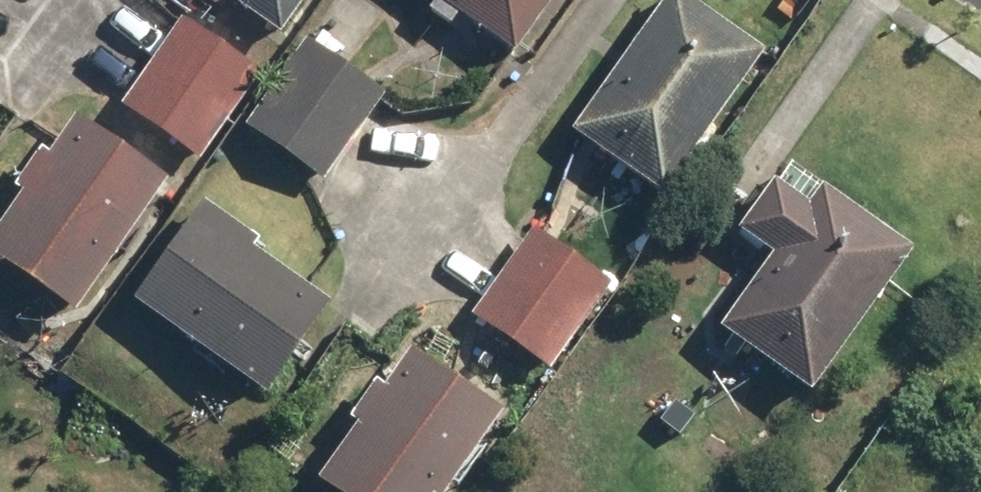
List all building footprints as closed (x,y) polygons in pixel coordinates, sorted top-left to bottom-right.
[(293,24),(309,0),(258,0),(293,24)] [(433,7),(450,19),(465,0),(523,43),(555,0),(438,0),(433,7)] [(721,0),(676,0),(584,125),(674,191),(781,44),(721,0)] [(192,7),(134,98),(215,149),(273,58),(192,7)] [(396,84),(317,31),(252,130),(332,182),(396,84)] [(59,151),(48,143),(23,178),(34,186),(0,234),(0,245),(84,303),(176,171),(88,109),(59,151)] [(929,239),(800,150),(745,229),(783,255),(731,329),(823,393),(929,239)] [(656,224),(577,169),(478,314),(557,368),(656,224)] [(348,294),(210,191),(138,289),(276,391),(348,294)] [(398,380),(389,374),(362,414),(372,420),(330,483),(343,491),(453,491),(513,402),(424,342),(398,380)]
